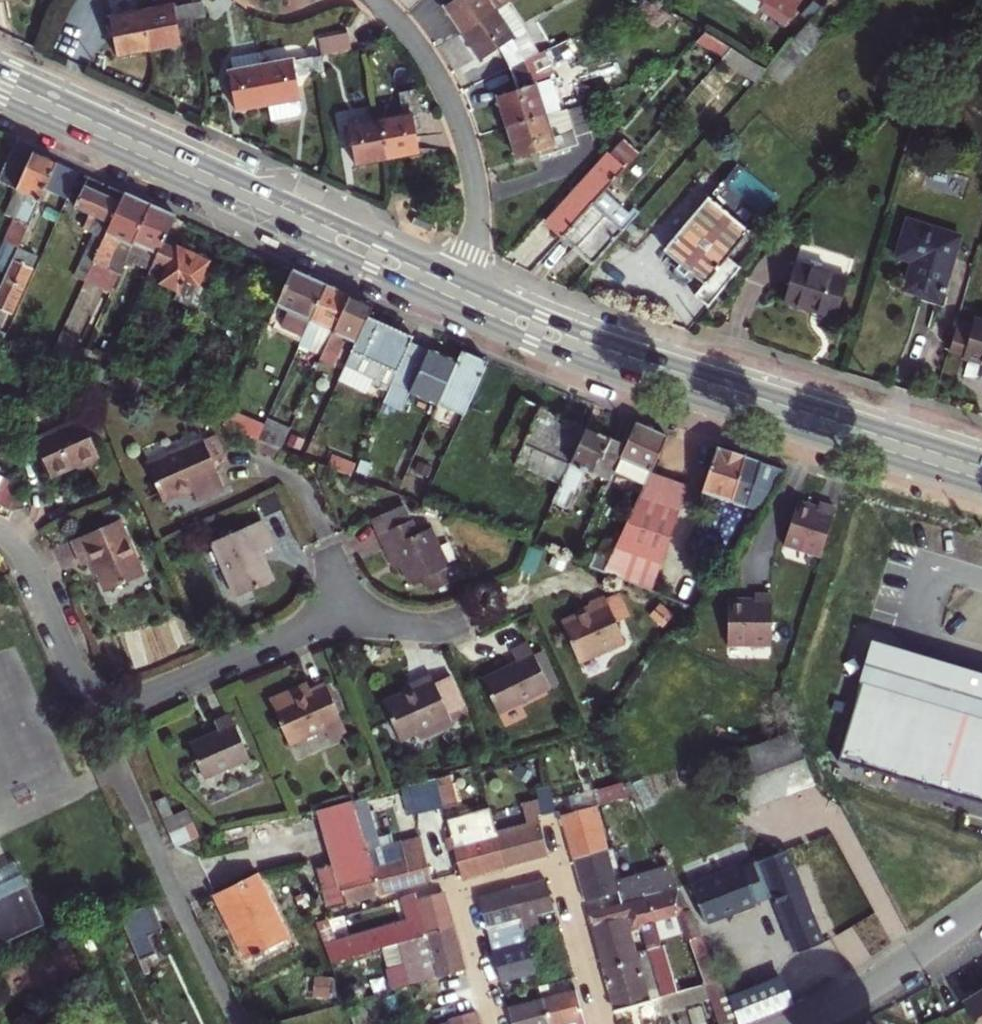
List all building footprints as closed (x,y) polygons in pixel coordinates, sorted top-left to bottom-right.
[(443,6),(461,33),(506,2),(504,0),(452,0),(443,6)] [(759,4),(755,11),(781,28),(799,0),(753,0),(759,4)] [(193,3),(196,18),(203,17),(200,2),(193,3)] [(506,2),(461,33),(478,60),(497,48),(509,68),(519,63),(539,54),(506,2)] [(196,18),(193,3),(186,4),(189,19),(196,18)] [(189,19),(186,4),(173,6),(175,21),(189,19)] [(141,11),(148,51),(180,46),(175,21),(173,6),(141,11)] [(148,51),(141,11),(109,16),(115,57),(148,51)] [(801,57),(819,38),(804,25),(786,45),(801,57)] [(697,41),(721,57),(730,47),(705,31),(697,41)] [(318,38),(321,55),(349,50),(347,33),(318,38)] [(777,84),(801,57),(786,45),(764,69),(762,71),(777,84)] [(721,57),(753,82),(762,71),(764,69),(730,47),(721,57)] [(261,63),(258,51),(230,56),(232,69),(228,70),(234,112),(268,106),(261,63)] [(543,52),(539,54),(519,63),(509,68),(515,87),(495,94),(505,125),(545,112),(559,107),(549,79),(553,77),(543,52)] [(320,55),(313,56),(315,71),(322,70),(320,55)] [(315,71),(313,56),(306,58),(308,72),(315,71)] [(292,60),(292,57),(261,63),(268,106),(271,121),(297,117),(301,112),(294,74),(292,60)] [(308,72),(306,58),(292,60),(294,74),(308,72)] [(412,91),(398,93),(400,101),(413,98),(412,91)] [(413,98),(400,101),(402,115),(410,113),(412,124),(417,123),(413,98)] [(545,112),(505,125),(515,158),(539,151),(553,146),(547,126),(562,121),(570,147),(577,139),(576,135),(598,126),(591,102),(546,115),(545,112)] [(379,119),(386,160),(417,154),(412,124),(410,113),(402,115),(379,119)] [(386,160),(379,119),(347,125),(353,166),(386,160)] [(547,126),(553,146),(539,151),(540,156),(570,147),(562,121),(547,126)] [(622,140),(547,224),(562,237),(603,191),(637,153),(622,140)] [(14,145),(0,175),(0,181),(16,189),(4,214),(14,219),(0,253),(0,268),(5,270),(16,247),(43,187),(55,161),(33,150),(31,153),(14,145)] [(79,171),(55,161),(43,187),(67,197),(79,171)] [(93,263),(120,201),(84,185),(74,206),(90,213),(83,228),(94,233),(74,278),(83,283),(85,278),(93,263)] [(628,211),(603,191),(562,237),(592,264),(638,211),(632,206),(628,211)] [(124,262),(150,204),(124,193),(120,201),(93,263),(119,274),(124,262)] [(693,294),(706,305),(737,270),(738,268),(725,256),(748,229),(708,194),(662,246),(676,259),(676,268),(679,271),(687,269),(703,282),(693,294)] [(165,239),(176,216),(150,204),(124,262),(132,264),(133,263),(151,271),(165,239)] [(960,237),(908,220),(896,260),(894,271),(896,281),(901,286),(941,300),(960,237)] [(192,247),(184,243),(165,239),(151,271),(147,278),(177,292),(173,300),(190,307),(195,294),(200,295),(202,289),(199,286),(210,262),(205,253),(197,254),(193,252),(192,247)] [(836,317),(853,260),(801,245),(784,301),(836,317)] [(36,257),(16,247),(5,270),(0,282),(0,310),(0,309),(10,313),(36,257)] [(119,274),(93,263),(85,278),(99,284),(102,277),(115,283),(119,274)] [(327,285),(292,269),(276,305),(291,312),(283,327),(304,337),(311,321),(327,285)] [(321,360),(350,296),(327,285),(311,321),(300,345),(316,352),(309,367),(316,371),(321,360)] [(356,344),(368,316),(373,306),(350,296),(321,360),(334,366),(346,340),(356,344)] [(412,342),(414,337),(388,325),(368,316),(356,344),(339,383),(366,394),(371,384),(380,388),(382,384),(391,389),(412,342)] [(959,319),(949,351),(981,361),(981,322),(974,319),(973,324),(959,319)] [(75,371),(80,360),(85,348),(59,336),(48,361),(75,371)] [(457,363),(412,342),(391,389),(387,397),(385,402),(405,410),(413,392),(439,403),(457,363)] [(488,361),(462,350),(457,363),(439,403),(464,414),(488,361)] [(378,393),(387,397),(391,389),(382,384),(380,388),(378,393)] [(561,485),(588,427),(523,399),(500,449),(518,458),(515,465),(561,485)] [(226,415),(221,427),(255,439),(262,430),(226,415)] [(99,456),(83,416),(35,438),(51,474),(83,460),(84,463),(99,456)] [(651,469),(668,434),(636,421),(626,443),(613,473),(643,486),(651,469)] [(281,449),(289,432),(266,422),(262,430),(255,439),(258,441),(281,449)] [(568,509),(586,470),(603,433),(588,427),(561,485),(553,502),(568,509)] [(626,443),(603,433),(586,470),(610,481),(613,473),(626,443)] [(206,446),(203,439),(147,463),(162,500),(191,487),(197,500),(223,489),(214,466),(223,463),(215,442),(206,446)] [(258,441),(255,439),(251,449),(277,459),(281,449),(258,441)] [(785,467),(718,446),(700,500),(745,519),(746,515),(758,519),(785,467)] [(351,476),(355,468),(332,458),(328,467),(351,476)] [(604,572),(651,592),(689,483),(651,469),(643,486),(610,558),(604,572)] [(13,509),(27,509),(13,482),(2,477),(0,482),(0,504),(13,509)] [(821,553),(837,506),(821,501),(819,505),(798,499),(785,542),(821,553)] [(372,522),(377,534),(388,562),(395,559),(406,585),(419,579),(425,593),(455,581),(450,567),(445,569),(429,529),(414,535),(403,509),(372,522)] [(141,575),(117,520),(73,540),(83,564),(92,560),(105,590),(141,575)] [(270,547),(259,521),(211,541),(235,596),(271,580),(259,552),(270,547)] [(610,558),(601,554),(595,568),(604,572),(610,558)] [(728,598),(728,643),(772,642),(772,593),(755,593),(755,598),(728,598)] [(588,604),(591,611),(561,624),(578,662),(623,642),(604,598),(588,604)] [(837,756),(981,800),(981,672),(873,640),(837,756)] [(497,713),(549,687),(548,685),(532,653),(527,642),(510,650),(515,662),(481,679),(497,713)] [(549,644),(532,653),(548,685),(564,677),(549,644)] [(450,673),(433,680),(451,721),(468,714),(450,673)] [(414,681),(416,686),(382,701),(398,738),(415,730),(418,736),(451,721),(433,680),(430,675),(414,681)] [(298,695),(296,688),(269,700),(287,743),(324,727),(327,736),(344,729),(324,683),(308,691),(298,695)] [(308,691),(305,684),(296,688),(298,695),(308,691)] [(213,722),(217,731),(187,744),(202,779),(249,758),(229,715),(213,722)] [(742,812),(787,795),(815,785),(794,729),(721,757),(742,812)] [(447,775),(435,778),(443,807),(455,804),(447,775)] [(443,807),(435,778),(411,784),(419,812),(443,807)] [(627,793),(621,782),(595,789),(598,802),(627,793)] [(535,818),(556,813),(550,787),(536,791),(539,803),(523,807),(528,825),(496,834),(505,866),(545,855),(535,818)] [(170,796),(156,802),(164,819),(178,813),(170,796)] [(379,847),(366,796),(353,800),(377,894),(428,880),(417,837),(379,847)] [(318,873),(327,907),(346,902),(377,894),(353,800),(318,808),(333,868),(318,873)] [(573,857),(605,848),(594,806),(561,815),(573,857)] [(505,866),(496,834),(489,808),(446,819),(462,879),(505,866)] [(164,819),(170,833),(193,822),(187,809),(178,813),(164,819)] [(170,833),(176,846),(200,837),(193,822),(170,833)] [(823,942),(778,836),(756,845),(801,951),(823,942)] [(605,848),(573,857),(585,901),(617,890),(620,904),(679,886),(666,864),(614,879),(605,848)] [(27,887),(17,865),(0,873),(0,900),(27,887)] [(758,904),(743,867),(691,889),(706,924),(758,904)] [(239,881),(244,893),(264,885),(257,872),(239,881)] [(244,893),(239,881),(215,893),(222,907),(247,901),(244,893)] [(545,881),(512,890),(523,930),(539,926),(536,915),(553,910),(545,881)] [(244,893),(247,901),(268,895),(264,885),(244,893)] [(620,904),(589,915),(592,926),(625,917),(628,932),(641,928),(648,954),(658,987),(671,984),(660,943),(653,918),(679,911),(687,937),(694,935),(703,933),(679,886),(620,904)] [(48,928),(28,887),(27,887),(0,900),(0,949),(48,928)] [(523,930),(512,890),(478,899),(490,939),(523,930)] [(336,940),(327,917),(314,921),(330,962),(400,941),(452,926),(443,892),(415,900),(414,895),(400,899),(407,926),(381,933),(379,928),(336,940)] [(247,901),(222,907),(247,957),(288,937),(268,895),(247,901)] [(166,931),(164,929),(153,905),(120,918),(139,963),(159,954),(151,937),(166,931)] [(625,917),(592,926),(603,967),(636,958),(628,932),(625,917)] [(568,963),(557,921),(539,926),(523,930),(535,972),(568,963)] [(400,941),(413,984),(424,980),(464,968),(452,926),(400,941)] [(535,972),(523,930),(490,939),(501,981),(535,972)] [(703,933),(694,935),(709,973),(718,971),(703,933)] [(603,967),(615,1012),(649,1002),(649,1001),(656,998),(660,1012),(711,998),(721,1023),(736,1023),(739,1023),(729,997),(721,980),(661,997),(658,987),(648,954),(636,958),(603,967)] [(424,980),(436,1023),(476,1012),(474,1007),(464,968),(424,980)] [(661,997),(721,980),(718,971),(709,973),(671,984),(658,987),(661,997)] [(729,997),(739,1023),(790,1001),(779,974),(729,997)] [(576,989),(542,998),(549,1023),(586,1023),(576,989)] [(963,1002),(977,1023),(981,1023),(981,990),(963,1002)] [(542,998),(508,1007),(513,1023),(549,1023),(542,998)] [(476,1012),(436,1023),(479,1023),(476,1012)]
